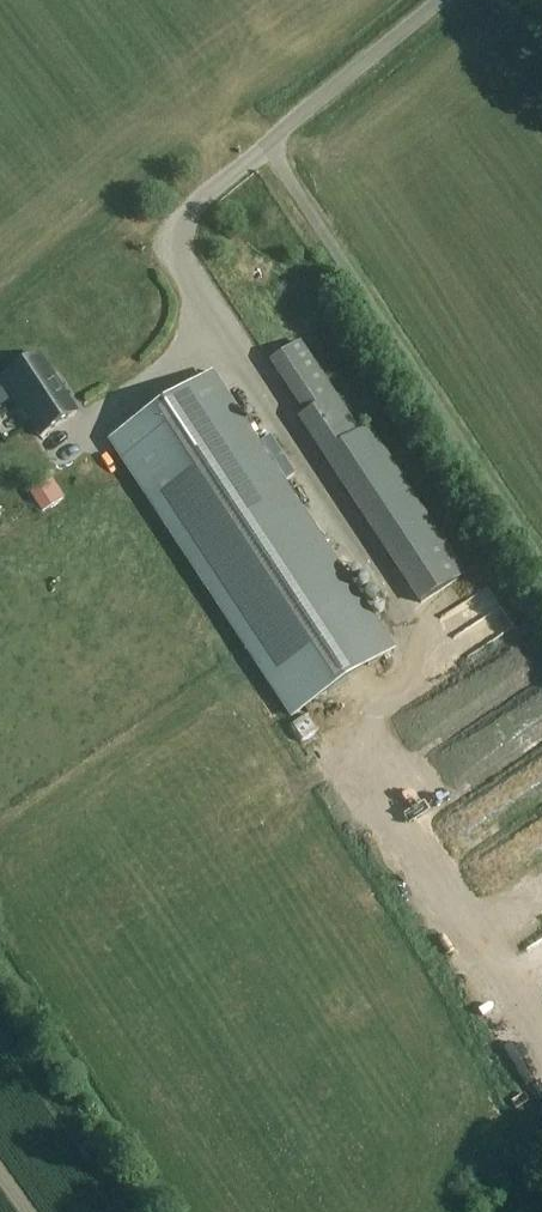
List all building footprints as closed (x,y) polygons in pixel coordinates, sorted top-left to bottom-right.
[(307,13),(316,3),(328,13),(337,3),(333,0),(293,0),(307,13)] [(305,415),(298,419),(421,604),(464,575),(366,427),(357,433),(298,343),(270,362),(305,415)] [(3,381),(40,438),(76,414),(38,357),(3,381)] [(111,441),(292,717),(391,651),(210,375),(111,441)] [(29,494),(33,500),(42,513),(64,499),(52,480),(46,484),(29,494)]
